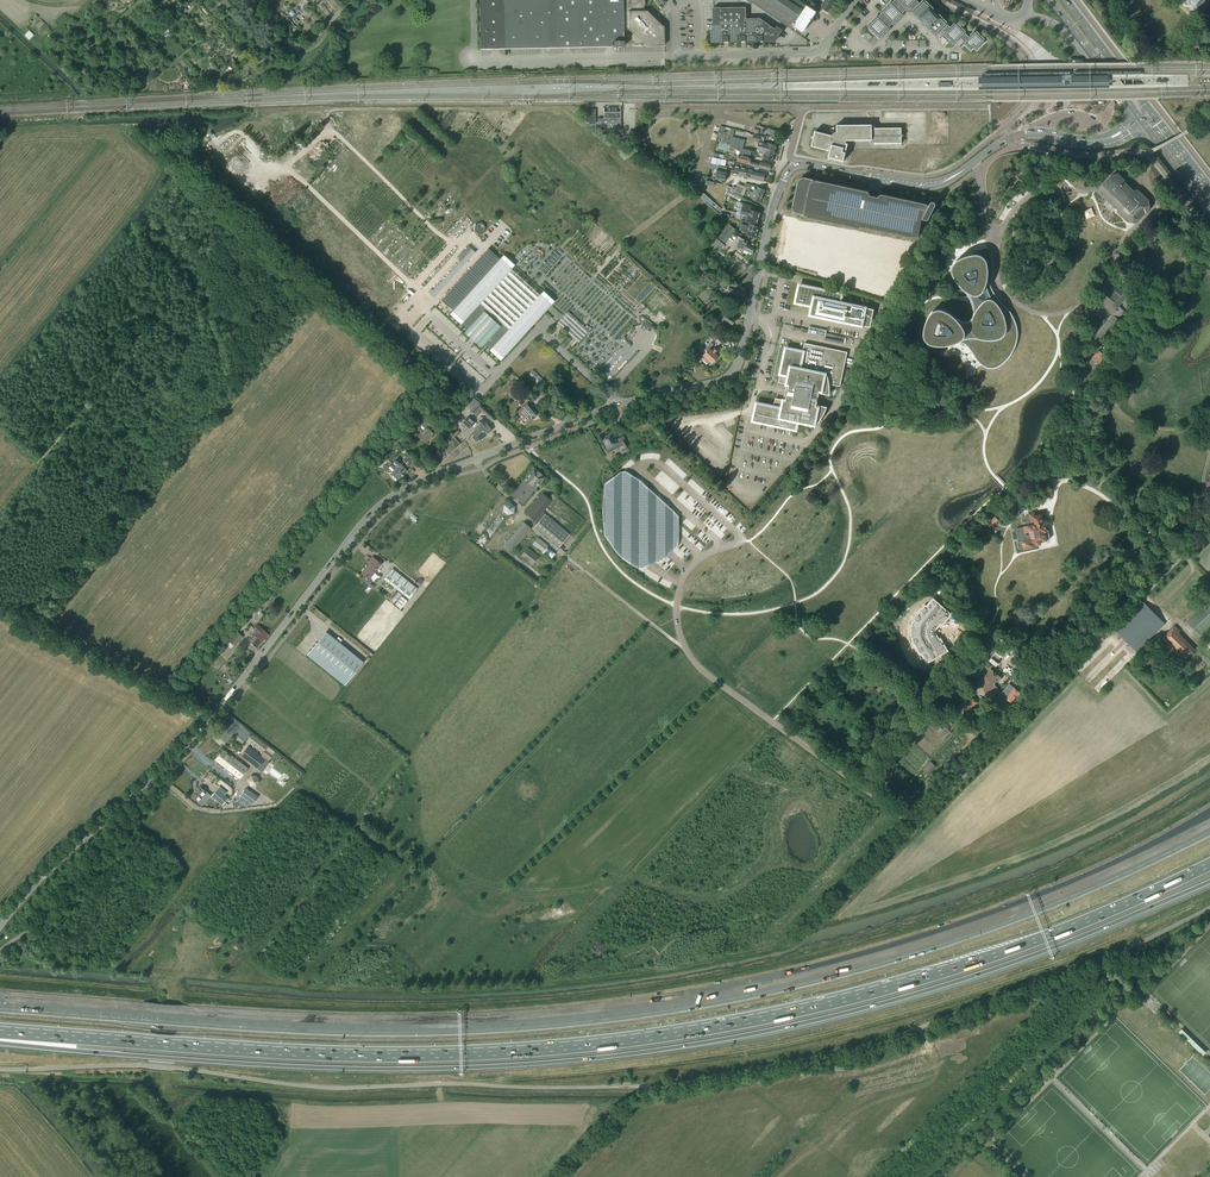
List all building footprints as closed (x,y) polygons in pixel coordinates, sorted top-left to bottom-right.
[(480,49),(612,47),(612,41),(613,41),(613,47),(624,47),(623,30),(629,30),(633,33),(632,35),(631,36),(631,38),(631,40),(632,41),(633,42),(634,43),(636,44),(637,44),(639,44),(640,43),(642,42),(646,46),(664,46),(664,27),(643,8),(644,6),(645,5),(645,3),(645,2),(644,0),(479,0),(480,49)] [(792,29),(794,25),(804,32),(817,12),(799,0),(749,0),(792,29)] [(836,2),(833,0),(826,0),(821,7),(829,13),(836,2)] [(918,1),(919,0),(895,0),(893,2),(892,1),(880,12),(882,13),(879,16),(878,14),(867,26),(880,39),(891,27),(890,26),(892,24),(894,25),(905,14),(904,13),(906,10),(907,12),(911,8),(913,10),(912,12),(923,23),(924,22),(926,24),(925,25),(937,37),(942,31),(945,33),(943,34),(955,46),(956,44),(961,49),(965,45),(971,51),(974,48),(977,51),(987,41),(975,29),(969,36),(966,34),(968,33),(956,21),(950,27),(948,25),(950,23),(938,12),(937,13),(935,11),(936,10),(926,0),(923,0),(920,3),(918,1)] [(948,2),(972,13),(973,13),(973,12),(973,11),(970,9),(965,6),(961,4),(956,2),(954,1),(952,0),(947,0),(947,1),(948,2)] [(1184,3),(1186,5),(1189,5),(1191,3),(1197,9),(1197,8),(1201,3),(1202,3),(1205,3),(1207,1),(1206,0),(1183,0),(1184,3)] [(729,42),(729,7),(714,7),(713,7),(714,30),(711,30),(712,42),(724,42),(724,41),(729,41),(729,42)] [(746,18),(746,7),(729,7),(729,42),(741,42),(741,41),(746,41),(746,42),(746,18)] [(746,18),(746,42),(758,41),(758,40),(763,40),(763,41),(775,41),(782,30),(777,26),(776,29),(760,18),(746,18)] [(595,124),(595,122),(595,110),(586,110),(586,122),(589,122),(589,124),(595,124)] [(621,118),(604,118),(601,118),(598,118),(598,124),(598,126),(599,126),(600,126),(600,127),(600,128),(601,129),(602,130),(603,131),(604,131),(605,131),(621,131),(621,123),(621,118)] [(883,143),(902,143),(902,128),(876,128),(875,126),(872,126),(872,124),(868,124),(856,125),(837,125),(837,131),(835,132),(834,129),(831,131),(833,133),(832,135),(816,131),(812,146),(816,147),(829,150),(830,148),(831,148),(829,157),(844,161),(848,143),(846,143),(847,140),(872,140),(872,142),(875,142),(875,144),(883,143)] [(743,149),(745,143),(745,140),(733,136),(730,146),(743,149)] [(767,144),(763,142),(765,137),(761,136),(759,142),(758,146),(776,151),(777,146),(767,143),(767,144)] [(774,157),(776,151),(758,146),(757,150),(760,150),(765,152),(765,154),(774,157)] [(750,157),(751,152),(741,149),(740,155),(738,162),(770,171),(771,164),(761,161),(760,164),(750,161),(751,158),(750,157)] [(773,161),(774,157),(765,154),(765,152),(760,150),(759,153),(760,153),(760,156),(763,157),(763,158),(773,161)] [(741,164),(740,164),(736,163),(735,166),(733,165),(733,167),(732,172),(732,174),(745,177),(747,168),(748,165),(741,164)] [(725,181),(727,172),(726,172),(727,168),(718,166),(717,170),(715,179),(725,181)] [(753,179),(755,170),(747,168),(745,177),(753,179)] [(755,170),(753,179),(764,181),(766,173),(755,170)] [(1134,193),(1125,185),(1125,184),(1124,182),(1124,180),(1118,174),(1114,176),(1114,177),(1102,189),(1100,193),(1106,199),(1108,199),(1110,200),(1111,199),(1120,208),(1118,210),(1117,212),(1127,221),(1131,221),(1133,222),(1134,222),(1138,219),(1138,217),(1144,211),(1145,211),(1148,207),(1148,206),(1147,204),(1148,204),(1148,200),(1138,190),(1135,191),(1134,193)] [(793,206),(793,207),(793,208),(793,209),(793,210),(794,211),(794,212),(795,212),(796,213),(797,213),(798,213),(806,215),(807,216),(808,217),(809,217),(809,218),(810,218),(857,228),(858,228),(859,228),(860,228),(860,227),(861,227),(862,227),(909,237),(919,237),(921,225),(925,226),(935,205),(936,205),(936,204),(935,203),(935,202),(934,202),(934,201),(933,201),(932,201),(932,202),(931,202),(929,204),(928,204),(927,204),(926,204),(926,203),(884,194),(882,194),(881,194),(880,194),(880,195),(879,195),(879,196),(878,196),(878,197),(877,197),(877,196),(874,196),(871,195),(870,195),(870,194),(869,194),(869,193),(869,192),(868,191),(867,191),(863,190),(808,178),(805,177),(804,177),(803,177),(802,178),(801,178),(800,178),(800,179),(799,179),(799,180),(798,181),(798,182),(798,183),(793,205),(793,206)] [(716,186),(710,183),(707,189),(713,192),(716,186)] [(734,191),(744,195),(747,189),(747,188),(744,186),(739,184),(736,188),(734,191)] [(752,194),(762,198),(765,190),(758,187),(757,190),(755,189),(752,194)] [(760,203),(762,198),(752,194),(752,195),(754,196),(753,199),(760,203)] [(751,206),(744,204),(744,203),(744,205),(740,203),(735,217),(739,219),(746,221),(757,224),(760,213),(757,212),(758,209),(751,207),(752,206),(751,206)] [(741,227),(758,233),(760,227),(750,224),(749,226),(742,224),(741,227)] [(719,238),(726,243),(736,230),(729,225),(719,238)] [(756,238),(758,233),(741,227),(740,230),(747,232),(746,235),(756,238)] [(752,253),(755,247),(747,244),(747,243),(744,242),(745,239),(738,236),(737,239),(739,240),(735,248),(743,252),(744,249),(752,253)] [(708,251),(714,257),(724,245),(717,239),(708,251)] [(442,299),(442,300),(453,310),(449,314),(461,325),(462,324),(467,329),(464,332),(481,348),(484,345),(489,350),(501,361),(512,348),(528,330),(555,301),(543,290),(540,294),(512,269),(515,265),(503,254),(500,258),(488,248),(442,299)] [(1013,317),(1011,314),(1009,310),(1007,308),(1005,306),(1001,302),(999,299),(996,296),(994,292),(992,289),(990,286),(989,282),(989,280),(988,273),(988,269),(987,263),(986,260),(983,257),(980,255),(979,255),(976,254),(972,254),(968,255),(965,256),(961,258),(958,259),(955,262),(953,264),(952,266),(951,268),(950,270),(950,273),(951,275),(952,278),(954,281),(959,286),(964,290),(967,293),(969,294),(970,296),(971,299),(973,303),(974,307),(974,309),(974,311),(974,313),(973,315),(972,317),(971,319),(970,320),(969,321),(967,321),(966,321),(965,321),(963,321),(960,320),(958,319),(955,317),(953,315),(950,313),(946,311),(944,310),(942,309),(941,309),(940,309),(938,309),(936,309),(934,310),(932,311),(931,312),(931,313),(929,315),(928,317),(926,320),(926,323),(925,325),(924,328),(924,331),(924,334),(924,336),(925,338),(926,340),(928,342),(930,343),(932,344),(935,345),(938,345),(943,345),(947,345),(949,344),(952,344),(955,343),(959,343),(962,343),(964,344),(966,345),(967,347),(970,349),(972,353),(974,356),(977,360),(979,362),(982,365),(984,366),(985,367),(987,368),(989,368),(991,368),(994,368),(997,368),(1000,366),(1002,364),(1005,363),(1006,361),(1008,359),(1009,358),(1011,355),(1013,352),(1014,349),(1015,346),(1016,343),(1017,340),(1018,336),(1018,332),(1017,328),(1016,324),(1015,321),(1013,317)] [(730,287),(728,293),(730,294),(729,296),(734,297),(735,295),(736,296),(736,297),(739,298),(739,297),(745,298),(747,292),(742,290),(743,287),(732,284),(731,287),(730,287)] [(1127,295),(1117,285),(1116,284),(1107,295),(1104,298),(1103,298),(1100,302),(1101,303),(1113,315),(1102,327),(1093,337),(1102,345),(1122,323),(1115,317),(1115,316),(1114,315),(1120,307),(1119,306),(1128,295),(1127,295)] [(842,294),(816,288),(800,285),(798,293),(797,293),(796,296),(797,296),(796,302),(813,306),(811,314),(870,327),(874,309),(841,302),(842,294)] [(725,308),(728,305),(718,299),(716,302),(725,308)] [(724,315),(721,319),(723,320),(722,322),(725,324),(726,324),(728,321),(733,324),(736,319),(729,315),(730,314),(728,312),(725,310),(722,314),(724,315)] [(568,311),(557,323),(562,327),(562,328),(564,330),(578,342),(589,331),(568,311)] [(1088,349),(1095,341),(1081,328),(1074,336),(1088,349)] [(715,341),(718,338),(711,333),(709,336),(715,341)] [(713,350),(711,348),(714,344),(712,342),(705,349),(708,351),(704,355),(706,357),(704,360),(708,364),(710,361),(712,363),(720,355),(717,352),(718,351),(715,348),(713,350)] [(754,411),(753,414),(755,414),(754,418),(756,421),(794,429),(797,427),(798,421),(816,425),(817,425),(819,422),(821,419),(823,416),(825,413),(826,410),(827,407),(817,404),(819,393),(830,395),(830,393),(830,391),(830,390),(830,388),(830,386),(830,384),(836,385),(837,380),(841,381),(846,360),(847,355),(845,351),(816,345),(812,344),(804,345),(803,351),(798,350),(798,349),(795,348),(794,349),(789,348),(786,350),(779,379),(782,383),(787,384),(784,400),(778,398),(775,401),(774,406),(760,403),(757,405),(755,411),(754,411)] [(1096,368),(1100,365),(1100,364),(1101,362),(1103,359),(1106,356),(1099,350),(1089,362),(1096,368)] [(533,370),(528,375),(541,388),(546,382),(533,370)] [(530,405),(529,405),(527,403),(518,411),(520,413),(519,414),(523,419),(521,421),(524,425),(527,422),(527,423),(530,420),(537,414),(534,411),(530,405)] [(496,418),(481,406),(480,404),(472,412),(477,416),(481,412),(493,422),(496,418)] [(456,410),(450,418),(452,420),(458,412),(456,410)] [(468,417),(461,425),(465,429),(467,426),(469,429),(474,423),(468,417)] [(408,428),(412,432),(419,424),(415,420),(408,428)] [(480,440),(491,430),(483,420),(478,424),(480,426),(473,432),(480,440)] [(425,443),(434,433),(429,429),(431,426),(426,421),(422,426),(425,428),(418,436),(425,443)] [(611,433),(602,438),(607,447),(605,448),(608,454),(623,445),(625,448),(628,447),(624,440),(617,444),(611,433)] [(392,463),(392,464),(403,475),(403,474),(404,473),(407,470),(405,468),(407,466),(408,466),(409,466),(410,466),(411,465),(412,464),(412,463),(413,462),(413,461),(413,460),(412,459),(412,458),(411,458),(411,457),(410,457),(409,456),(408,456),(407,456),(406,456),(405,457),(404,457),(404,458),(403,459),(403,460),(403,461),(404,462),(401,464),(399,461),(397,460),(397,459),(394,462),(393,463),(392,463)] [(386,465),(383,467),(389,472),(391,471),(398,479),(402,476),(403,475),(392,464),(388,467),(386,465)] [(522,504),(545,477),(534,468),(511,495),(522,504)] [(623,474),(619,473),(616,474),(612,477),(609,481),(607,487),(604,495),(604,503),(604,516),(605,522),(610,535),(614,542),(622,554),(630,562),(638,564),(644,564),(649,563),(655,560),(662,555),(669,550),(675,541),(676,535),(676,530),(675,527),(675,525),(672,520),(669,515),(623,474)] [(548,498),(543,493),(525,514),(537,524),(535,527),(559,547),(569,534),(543,512),(556,497),(552,494),(548,498)] [(504,505),(503,511),(508,515),(514,513),(515,507),(510,503),(504,505)] [(1035,516),(1034,513),(1030,514),(1030,515),(1027,516),(1028,523),(1032,522),(1033,525),(1016,529),(1018,538),(1017,539),(1018,543),(1023,541),(1025,548),(1026,548),(1026,549),(1032,548),(1031,547),(1033,546),(1033,545),(1041,544),(1040,541),(1050,539),(1048,530),(1046,531),(1045,523),(1043,523),(1041,515),(1035,516)] [(991,527),(998,521),(995,517),(987,523),(991,527)] [(512,550),(531,528),(523,522),(505,544),(512,550)] [(538,537),(532,544),(542,553),(548,546),(538,537)] [(532,565),(539,557),(527,547),(521,555),(532,565)] [(546,548),(542,553),(550,559),(554,555),(546,548)] [(370,578),(381,564),(372,557),(369,561),(370,561),(362,572),(366,575),(366,576),(370,578)] [(409,599),(417,589),(409,583),(392,569),(384,580),(401,593),(409,599)] [(920,620),(918,628),(919,636),(920,641),(925,649),(927,652),(929,651),(940,665),(957,650),(946,636),(945,637),(942,632),(941,628),(942,623),(944,621),(952,613),(954,615),(963,603),(946,591),(936,601),(935,600),(928,607),(923,614),(920,620)] [(398,592),(390,602),(393,604),(401,594),(398,592)] [(400,609),(407,601),(402,596),(395,605),(400,609)] [(1203,606),(1203,607),(1187,622),(1200,635),(1209,625),(1209,600),(1203,606)] [(1137,651),(1165,624),(1142,601),(1115,629),(1137,651)] [(257,648),(269,635),(258,625),(254,630),(255,631),(247,639),(257,648)] [(1183,661),(1187,657),(1171,640),(1180,631),(1175,625),(1161,639),(1183,661)] [(235,646),(243,637),(236,631),(228,640),(235,646)] [(345,686),(364,663),(327,633),(308,656),(345,686)] [(989,652),(997,642),(991,637),(983,647),(989,652)] [(996,680),(999,677),(1000,676),(991,669),(984,677),(983,676),(977,684),(988,693),(992,696),(998,688),(994,686),(994,685),(993,684),(996,680)] [(1015,689),(1019,684),(1013,679),(1009,684),(999,696),(1002,698),(1004,695),(1005,696),(1004,697),(1011,702),(1019,692),(1015,689)] [(968,716),(970,713),(979,703),(972,698),(964,708),(961,711),(968,716)] [(248,746),(241,755),(258,768),(262,772),(269,762),(265,759),(248,746)] [(240,779),(248,768),(223,749),(215,760),(240,779)] [(256,786),(260,781),(257,776),(251,775),(247,780),(250,786),(256,786)] [(220,786),(211,796),(222,806),(229,798),(225,795),(227,792),(225,791),(220,786)] [(199,788),(191,797),(198,803),(201,800),(204,803),(210,796),(207,792),(203,789),(202,790),(199,788)] [(252,805),(258,797),(246,788),(238,799),(244,804),(246,800),(252,805)] [(1182,1028),(1181,1028),(1179,1031),(1203,1055),(1206,1052),(1206,1051),(1182,1028)]
